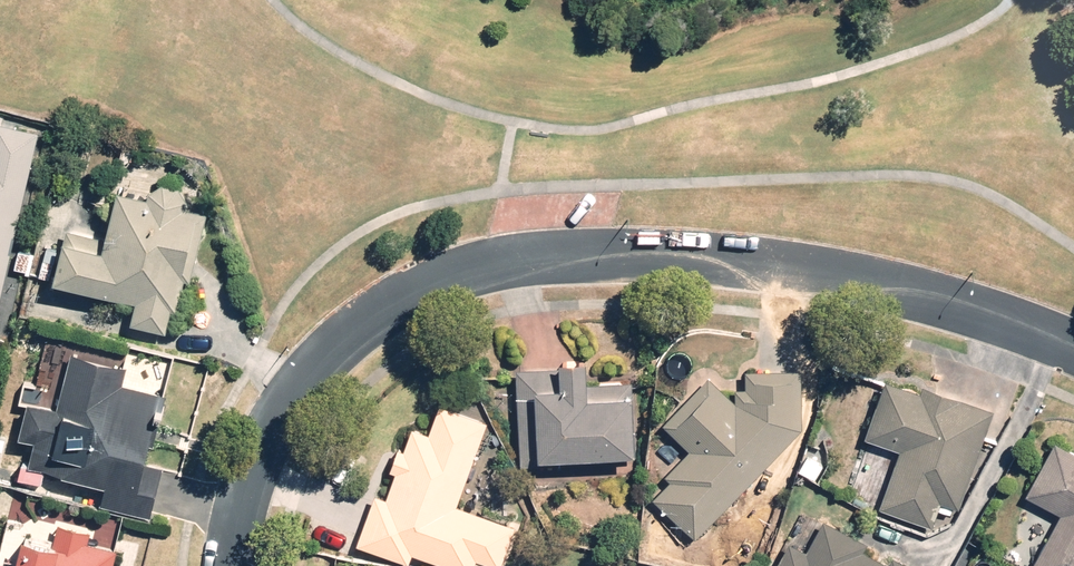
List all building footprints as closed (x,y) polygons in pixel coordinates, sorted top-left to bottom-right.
[(43,127),(0,116),(0,306),(43,127)] [(175,327),(210,206),(192,203),(192,202),(192,200),(191,198),(191,197),(191,195),(190,194),(189,192),(189,191),(188,189),(187,188),(186,187),(184,185),(183,184),(182,183),(180,183),(179,182),(177,181),(175,181),(174,181),(172,181),(170,180),(169,181),(167,181),(165,181),(164,182),(162,182),(161,183),(159,184),(158,185),(157,186),(156,187),(154,188),(153,190),(153,191),(152,193),(129,186),(112,244),(75,233),(64,271),(142,294),(136,316),(175,327)] [(156,516),(165,470),(153,468),(169,389),(126,380),(131,356),(73,345),(62,403),(31,397),(24,434),(41,438),(35,465),(108,479),(103,506),(156,516)] [(570,359),(522,361),(527,463),(647,456),(643,385),(598,387),(596,349),(570,351),(570,359)] [(699,537),(807,425),(806,366),(749,368),(750,385),(730,386),(714,376),(670,420),(694,444),(669,470),(676,477),(658,495),(699,537)] [(964,508),(996,408),(960,396),(962,389),(931,379),(928,388),(891,376),(872,435),(907,446),(887,506),(938,523),(944,501),(964,508)] [(365,542),(413,562),(419,549),(458,565),(479,565),(482,558),(501,565),(503,565),(521,524),(464,499),(498,420),(448,399),(435,430),(419,424),(408,447),(402,445),(392,493),(376,490),(365,542)] [(1065,439),(1035,491),(1066,509),(1034,565),(1036,565),(1073,565),(1073,444),(1065,439)] [(898,553),(893,561),(868,546),(872,540),(830,515),(812,543),(798,535),(779,565),(920,565),(898,553)] [(122,543),(94,538),(96,521),(63,516),(60,533),(30,527),(24,565),(118,565),(122,543)]
